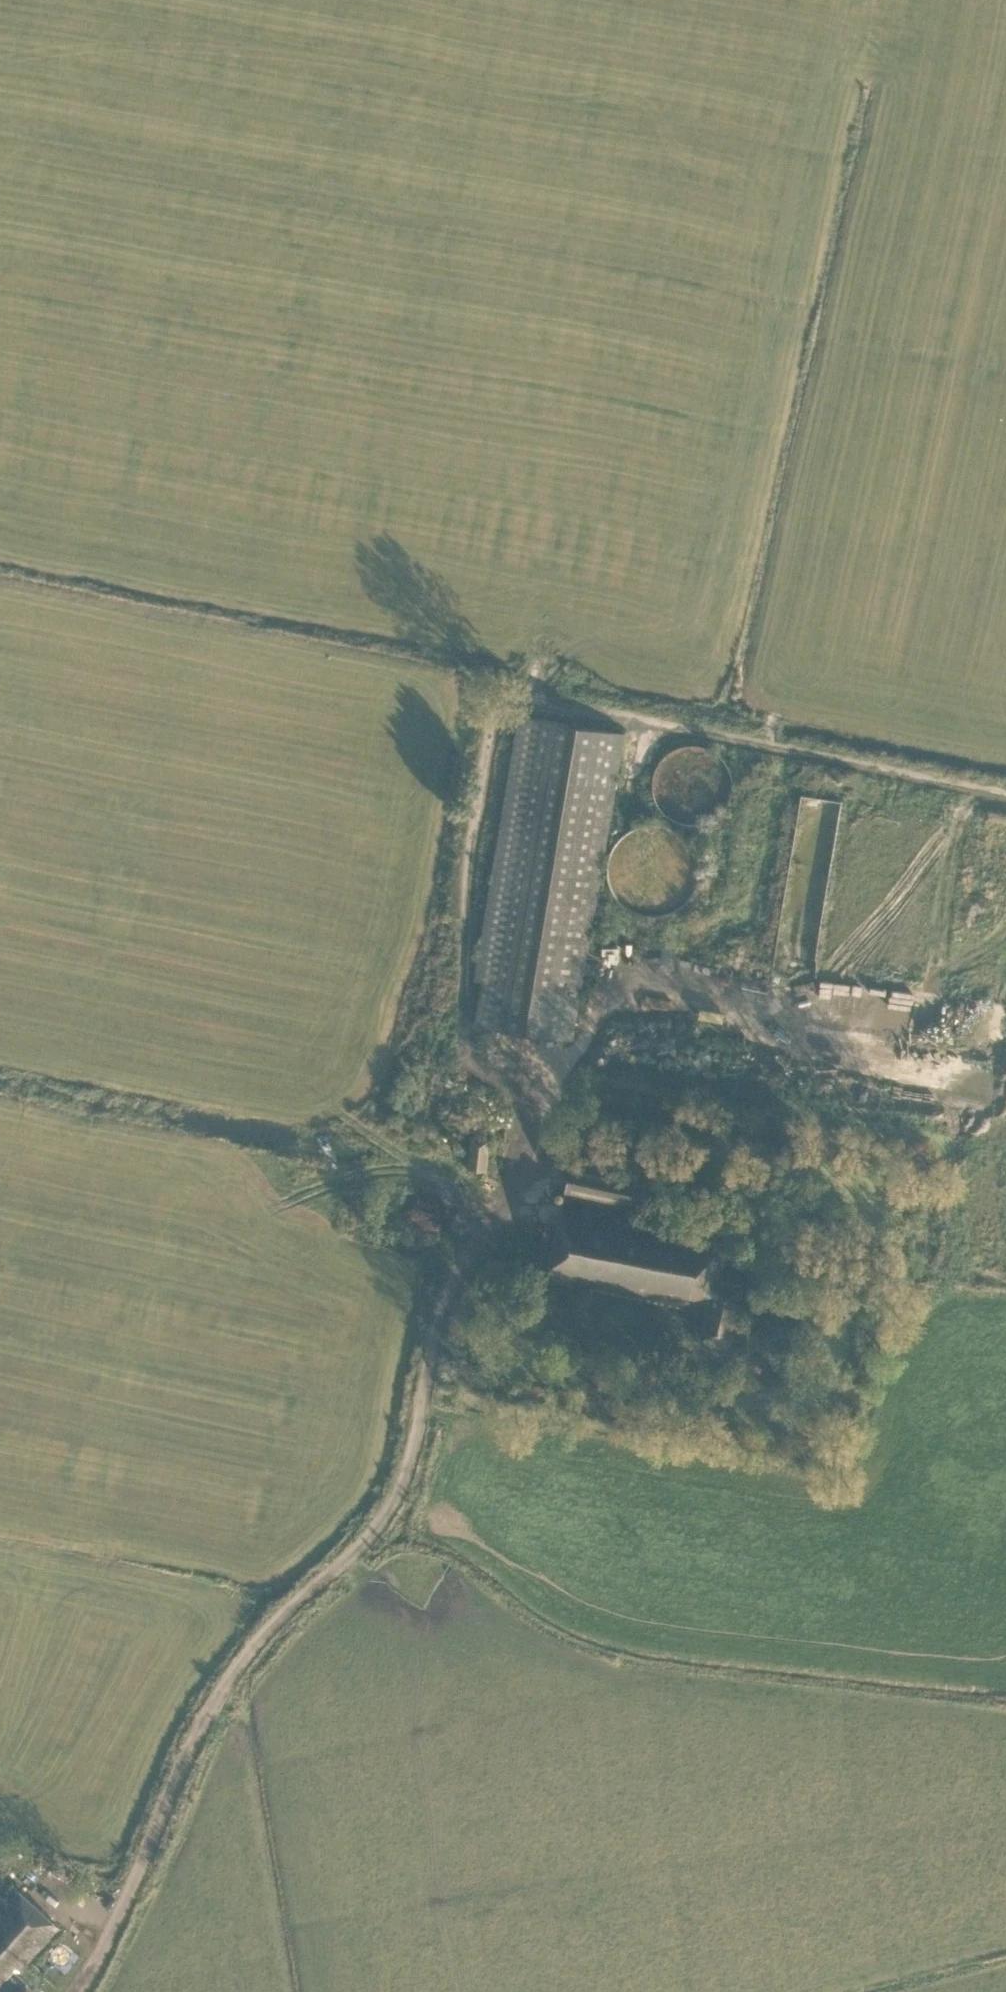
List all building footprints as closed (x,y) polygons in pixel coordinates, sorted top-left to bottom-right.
[(625,732),(523,716),(474,1022),(576,1038),(625,732)] [(667,816),(712,812),(711,797),(690,798),(689,785),(665,787),(667,816)] [(490,1137),(469,1135),(466,1166),(487,1168),(490,1137)] [(700,1334),(729,1340),(741,1281),(720,1277),(730,1228),(638,1209),(646,1171),(571,1155),(546,1278),(692,1308),(694,1299),(707,1302),(700,1334)] [(11,1885),(0,1898),(0,1991),(31,1991),(32,1991),(23,1983),(17,1989),(14,1986),(10,1990),(4,1984),(56,1925),(11,1885)]
